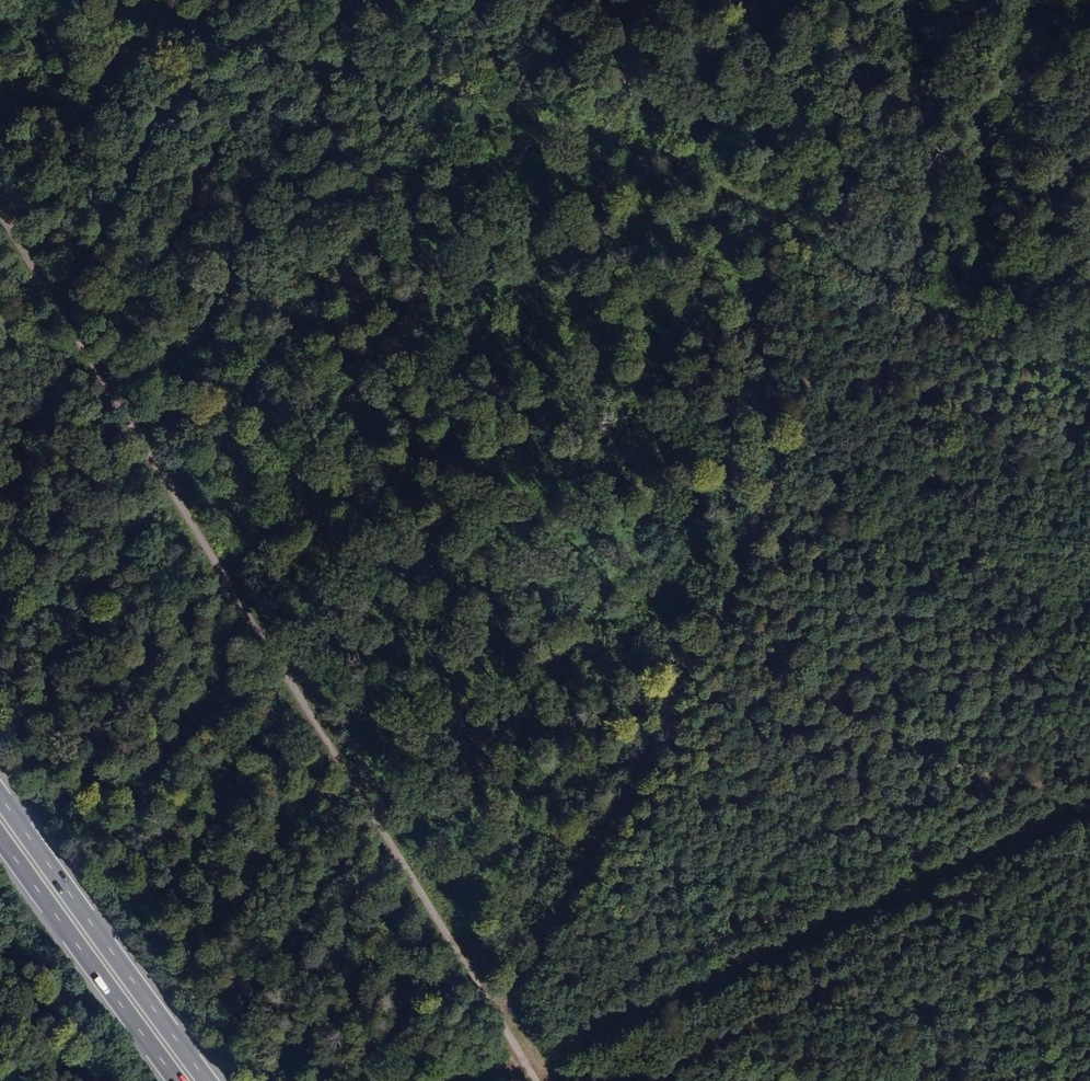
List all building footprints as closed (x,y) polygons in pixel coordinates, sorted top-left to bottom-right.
[(64,878),(70,875),(61,861),(55,865),(64,878)]
